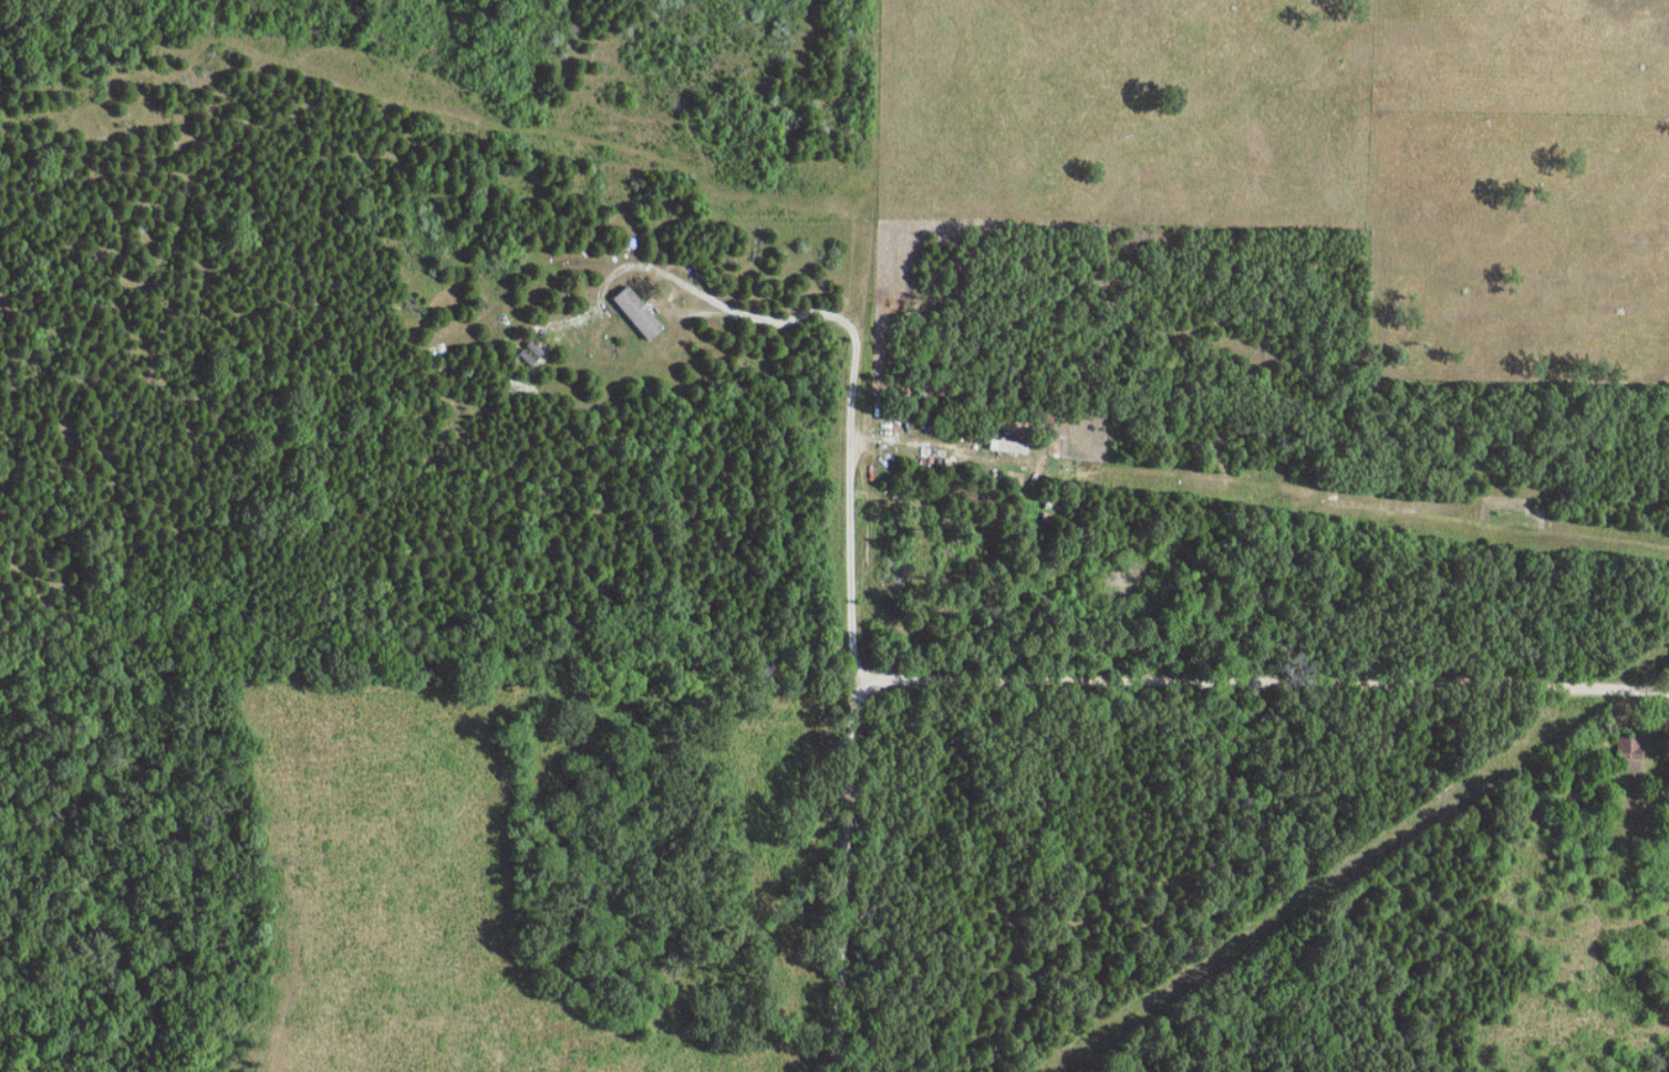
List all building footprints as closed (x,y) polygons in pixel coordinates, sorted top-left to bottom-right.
[(613,299),(650,341),(665,327),(628,286),(613,299)] [(545,352),(533,340),(526,348),(526,347),(519,355),(532,366),(545,352)] [(1629,772),(1641,773),(1642,735),(1619,734),(1618,758),(1629,759),(1629,772)]
